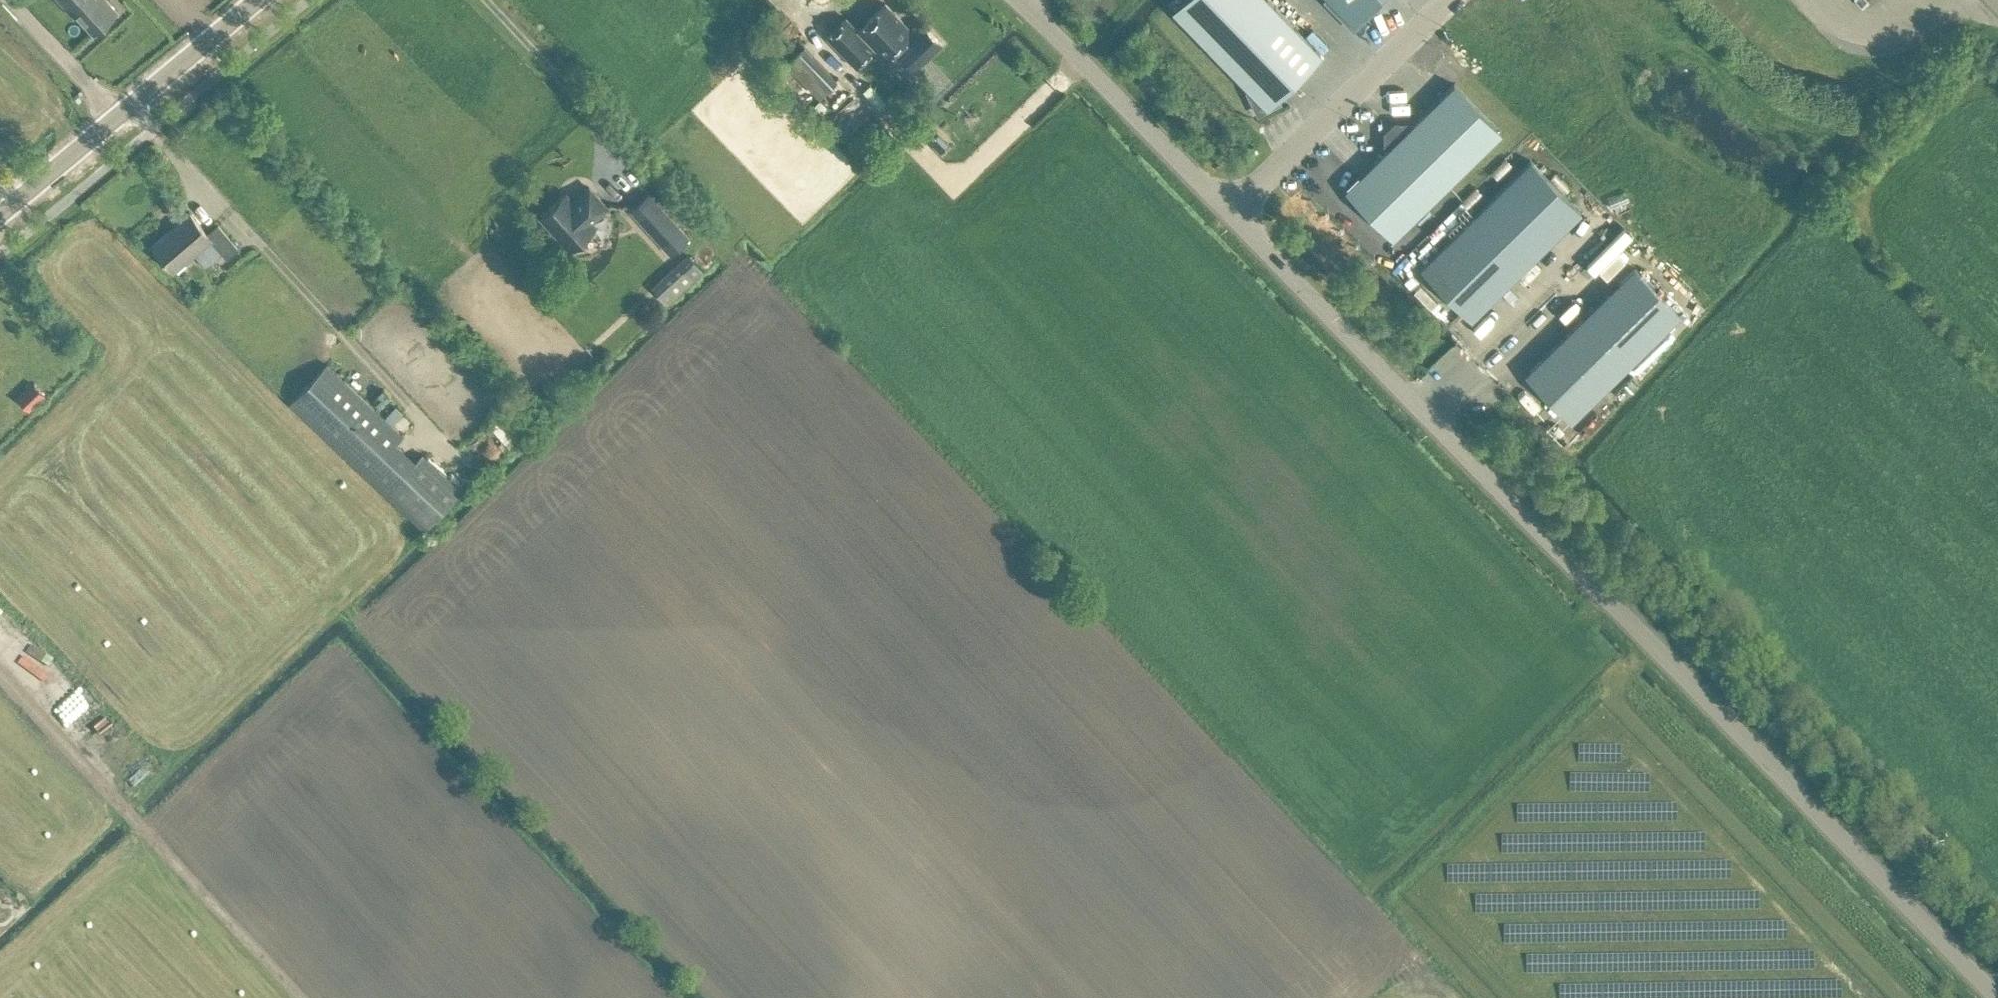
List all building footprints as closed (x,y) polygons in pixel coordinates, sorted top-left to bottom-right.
[(74,15),(76,13),(93,32),(117,10),(108,0),(60,0),(74,15)] [(1278,101),(1276,96),(1320,53),(1269,0),(1185,0),(1173,11),(1250,90),(1248,91),(1258,111),(1278,101)] [(1352,23),(1376,0),(1330,0),(1352,23)] [(845,17),(827,36),(855,65),(873,47),(885,59),(895,49),(915,69),(942,43),(921,22),(912,31),(885,3),(857,30),(845,17)] [(819,95),(836,79),(804,44),(786,60),(819,95)] [(1383,130),(1383,144),(1386,148),(1344,189),(1392,238),(1501,131),(1453,82),(1411,123),(1408,120),(1394,120),(1383,130)] [(940,151),(949,142),(938,131),(929,140),(940,151)] [(1582,209),(1531,158),(1422,266),(1472,317),(1582,209)] [(607,206),(589,186),(572,202),(564,193),(541,214),(571,247),(594,226),(590,222),(607,206)] [(670,253),(688,237),(648,192),(630,209),(670,253)] [(207,233),(190,212),(152,244),(173,269),(210,238),(227,258),(238,248),(218,223),(207,233)] [(666,302),(701,269),(686,253),(651,285),(666,302)] [(1680,313),(1633,265),(1524,372),(1571,420),(1680,313)] [(399,504),(435,464),(423,452),(416,460),(397,442),(404,435),(327,363),(290,402),(399,504)] [(24,408),(44,394),(35,381),(14,394),(24,408)] [(435,464),(399,504),(426,528),(462,488),(435,464)]
